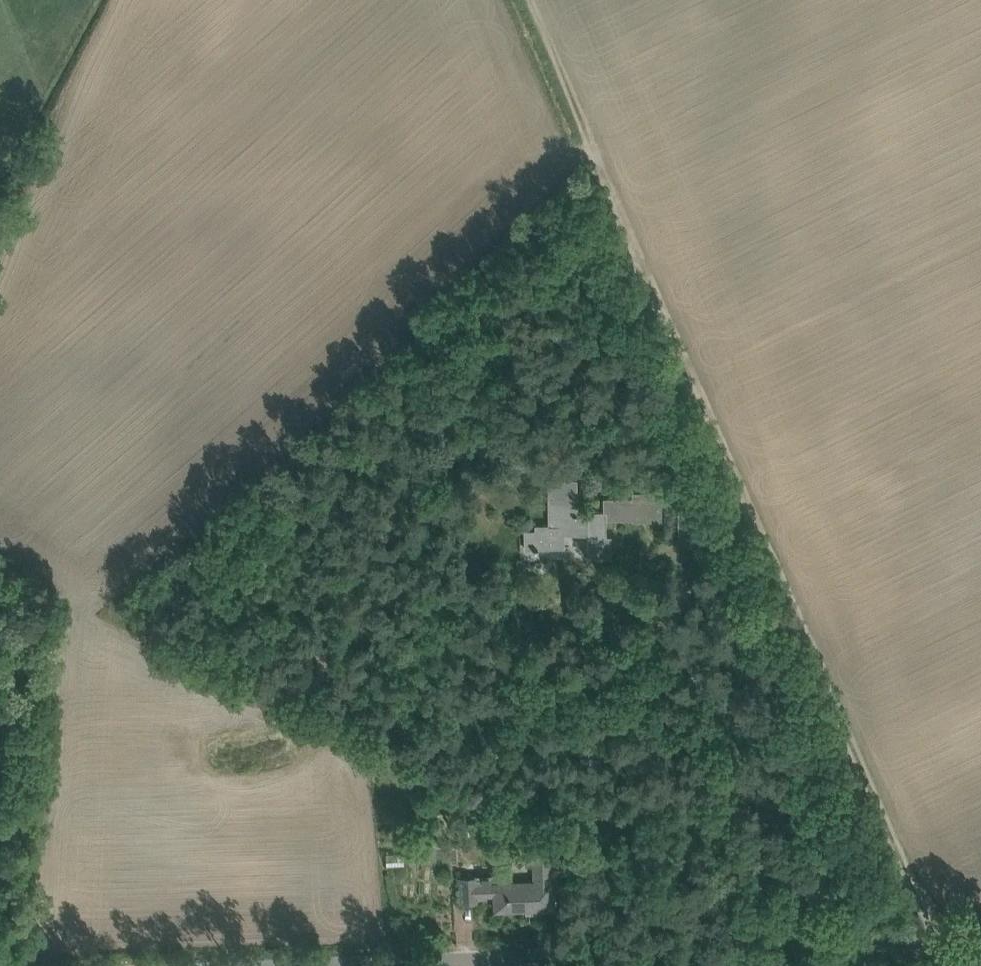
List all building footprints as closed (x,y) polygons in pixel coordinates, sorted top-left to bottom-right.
[(536,530),(524,530),(525,548),(533,548),(533,549),(533,550),(534,550),(536,550),(537,550),(538,550),(538,549),(538,548),(564,546),(564,532),(588,532),(588,557),(606,556),(605,536),(605,518),(633,518),(633,520),(661,519),(661,491),(633,492),(633,498),(604,498),(604,512),(576,512),(576,478),(548,478),(550,525),(536,525),(536,530)] [(677,490),(678,514),(702,517),(701,489),(677,490)] [(460,877),(460,881),(461,901),(476,900),(476,894),(494,894),(495,910),(553,907),(552,880),(551,880),(550,854),(533,855),(534,880),(476,884),(475,876),(460,877)] [(393,857),(391,867),(410,871),(412,861),(393,857)]
